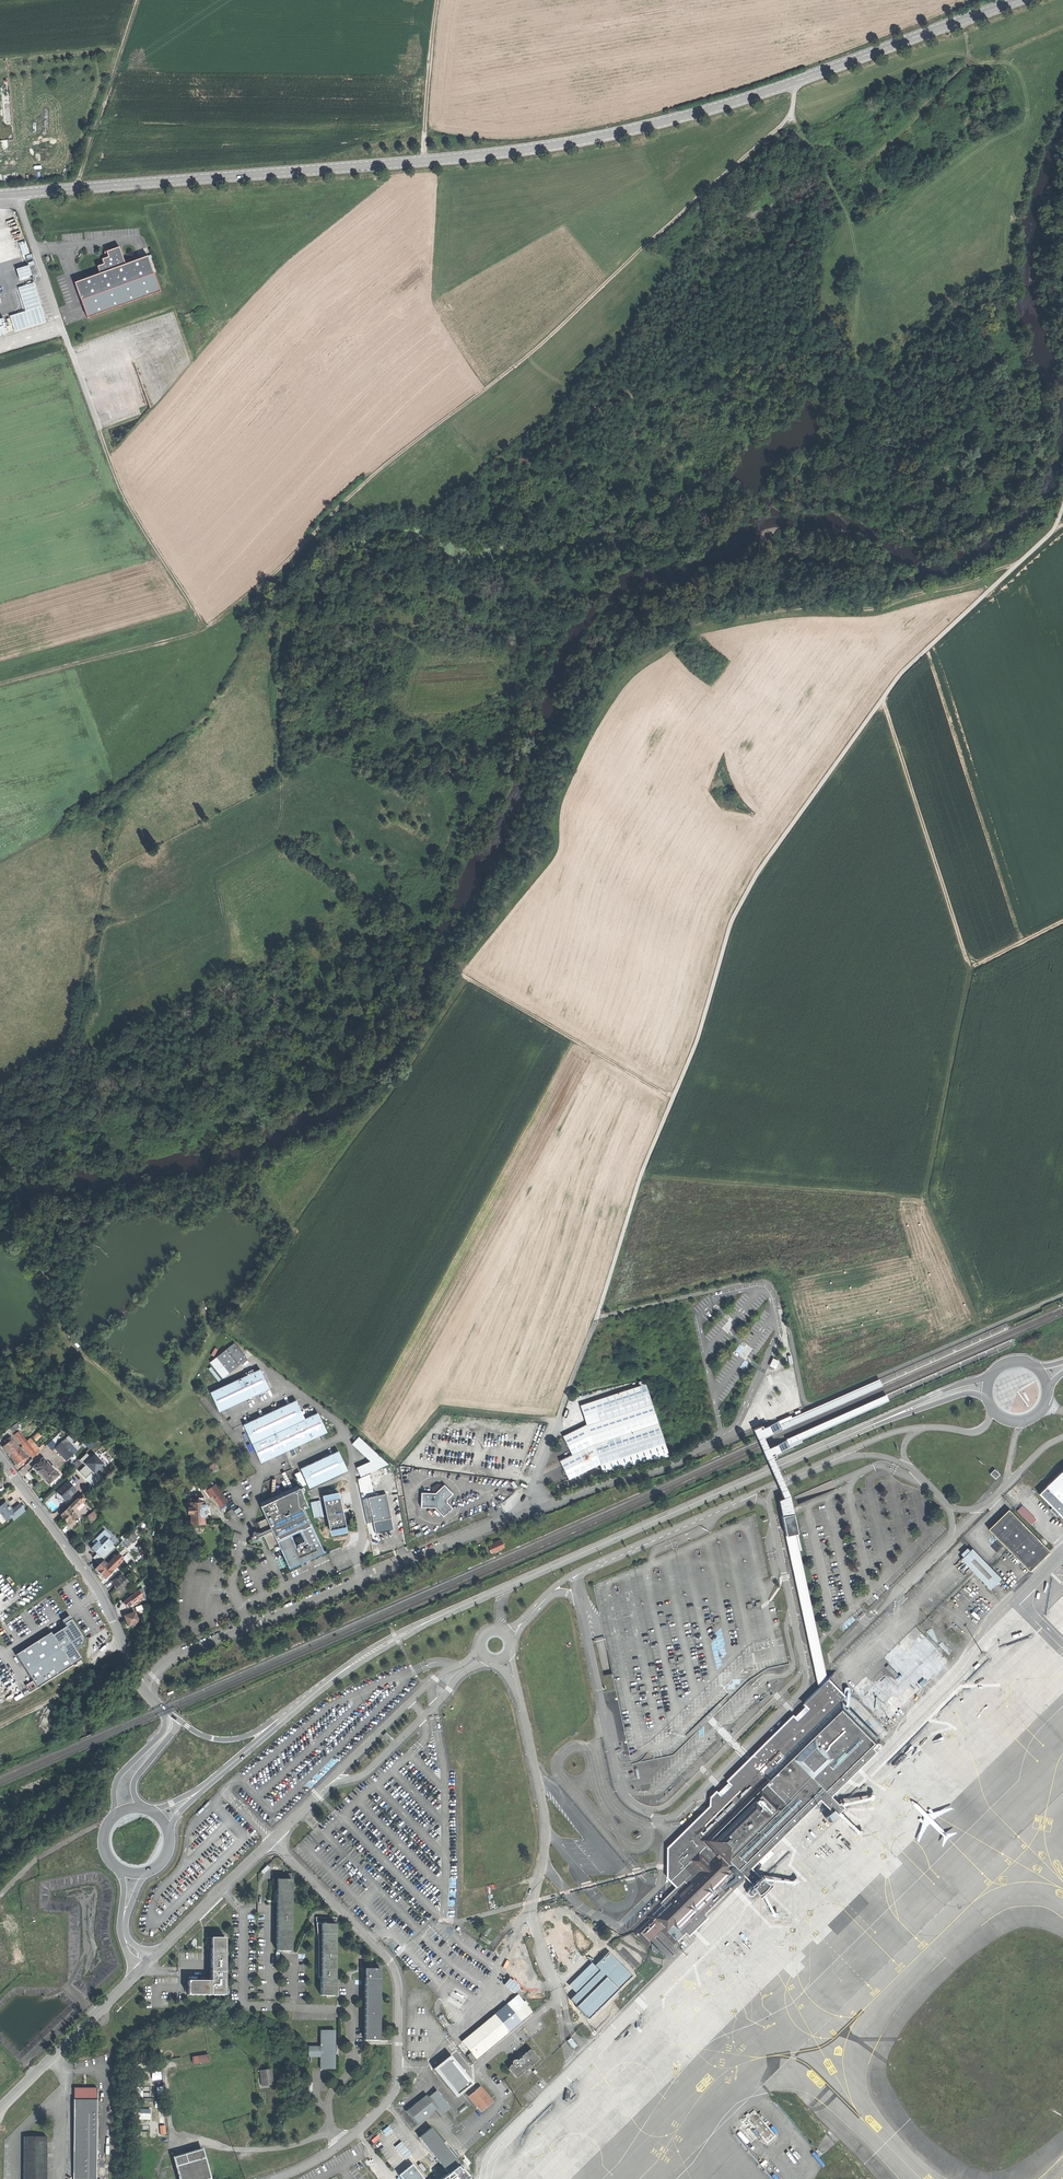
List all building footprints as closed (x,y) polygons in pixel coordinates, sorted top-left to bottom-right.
[(19,243),(23,255),(30,253),(26,240),(19,243)] [(110,249),(108,253),(107,254),(108,255),(101,258),(103,262),(97,265),(99,272),(74,281),(86,316),(159,290),(147,255),(136,259),(135,255),(129,258),(130,261),(125,263),(124,259),(119,245),(110,249)] [(17,269),(20,280),(32,276),(29,265),(17,269)] [(10,316),(15,332),(47,322),(35,283),(19,288),(26,311),(10,316)] [(0,319),(0,336),(14,332),(10,316),(0,319)] [(234,1343),(231,1346),(240,1356),(243,1354),(234,1343)] [(230,1373),(245,1361),(240,1356),(231,1346),(217,1358),(230,1373)] [(779,1361),(772,1358),(769,1366),(776,1369),(779,1361)] [(220,1412),(270,1389),(260,1369),(211,1393),(220,1412)] [(646,1384),(580,1405),(586,1424),(563,1436),(571,1454),(559,1460),(568,1479),(598,1465),(603,1474),(622,1467),(623,1468),(631,1466),(669,1457),(646,1384)] [(886,1394),(786,1438),(788,1441),(789,1443),(789,1444),(790,1447),(803,1441),(802,1440),(889,1400),(886,1394)] [(262,1464),(327,1432),(318,1413),(305,1419),(296,1400),(244,1425),(258,1454),(262,1464)] [(20,1428),(17,1424),(9,1428),(12,1433),(20,1428)] [(24,1444),(27,1441),(19,1431),(15,1435),(23,1445),(24,1444)] [(361,1476),(388,1464),(359,1437),(353,1444),(371,1462),(357,1468),(361,1476)] [(68,1438),(66,1439),(78,1451),(79,1449),(68,1438)] [(20,1449),(19,1448),(13,1439),(12,1440),(7,1444),(3,1447),(7,1452),(10,1456),(20,1449)] [(78,1451),(66,1439),(56,1449),(68,1461),(78,1451)] [(33,1458),(37,1454),(27,1441),(24,1444),(23,1445),(33,1458)] [(27,1459),(20,1449),(10,1456),(13,1460),(17,1465),(21,1461),(22,1463),(27,1459)] [(310,1488),(348,1471),(339,1451),(301,1469),(310,1488)] [(41,1476),(49,1484),(60,1474),(55,1470),(47,1462),(48,1462),(44,1458),(33,1468),(41,1476)] [(82,1476),(88,1470),(86,1467),(80,1473),(82,1476)] [(994,1469),(990,1473),(995,1478),(999,1474),(994,1469)] [(95,1488),(106,1476),(100,1470),(89,1482),(95,1488)] [(1046,1487),(1040,1493),(1062,1517),(1062,1470),(1046,1487)] [(76,1491),(68,1483),(57,1493),(61,1497),(66,1503),(72,1498),(70,1496),(76,1491)] [(218,1507),(227,1501),(216,1485),(207,1491),(218,1507)] [(261,1506),(300,1488),(299,1485),(272,1497),(271,1497),(270,1498),(270,1499),(260,1504),(261,1506)] [(435,1507),(444,1517),(453,1508),(446,1501),(454,1494),(445,1485),(435,1493),(421,1493),(421,1507),(435,1507)] [(308,1506),(300,1488),(261,1506),(266,1518),(258,1522),(262,1531),(260,1532),(259,1532),(257,1533),(256,1532),(254,1533),(254,1534),(254,1536),(253,1539),(255,1544),(258,1543),(257,1541),(260,1540),(259,1539),(262,1538),(262,1537),(264,1536),(270,1549),(279,1545),(289,1568),(324,1551),(304,1508),(308,1506)] [(330,1530),(347,1526),(341,1496),(324,1499),(330,1530)] [(367,1501),(372,1526),(390,1522),(385,1497),(367,1501)] [(787,1498),(779,1501),(782,1515),(794,1569),(819,1689),(824,1684),(828,1680),(822,1655),(801,1559),(793,1511),(792,1508),(790,1497),(787,1498)] [(79,1501),(78,1499),(69,1507),(71,1510),(79,1501)] [(5,1500),(0,1505),(0,1515),(5,1521),(10,1517),(14,1521),(26,1511),(20,1503),(12,1509),(5,1500)] [(313,1517),(325,1516),(323,1500),(312,1501),(313,1517)] [(193,1524),(206,1523),(204,1502),(191,1502),(193,1524)] [(71,1510),(69,1507),(65,1512),(61,1515),(65,1520),(69,1525),(77,1517),(71,1510)] [(232,1519),(237,1515),(232,1509),(228,1512),(232,1519)] [(1009,1510),(989,1530),(1030,1571),(1050,1550),(1009,1510)] [(93,1525),(97,1522),(90,1515),(87,1518),(93,1525)] [(392,1534),(390,1522),(372,1526),(375,1538),(392,1534)] [(103,1561),(116,1548),(108,1540),(111,1536),(105,1531),(94,1542),(96,1544),(91,1549),(94,1552),(97,1554),(93,1558),(100,1564),(103,1561)] [(122,1542),(127,1548),(138,1536),(133,1531),(122,1542)] [(488,1544),(491,1553),(505,1547),(501,1538),(488,1544)] [(991,1590),(1001,1579),(992,1569),(973,1548),(961,1559),(991,1590)] [(116,1556),(106,1565),(112,1571),(122,1562),(121,1561),(117,1557),(116,1556)] [(106,1565),(103,1561),(100,1564),(96,1569),(95,1569),(100,1574),(105,1579),(112,1571),(106,1565)] [(1004,1582),(1012,1574),(1000,1562),(992,1569),(1001,1579),(1004,1582)] [(120,1593),(128,1585),(125,1581),(120,1576),(112,1584),(116,1589),(120,1593)] [(133,1605),(134,1606),(142,1600),(142,1596),(138,1591),(123,1603),(128,1609),(133,1605)] [(126,1621),(128,1626),(138,1623),(135,1613),(124,1616),(126,1621)] [(34,1682),(39,1689),(84,1660),(77,1651),(83,1647),(85,1644),(85,1639),(71,1618),(64,1622),(68,1628),(54,1636),(52,1633),(17,1655),(34,1682)] [(709,1807),(667,1848),(667,1878),(676,1888),(660,1904),(663,1906),(635,1932),(649,1947),(650,1942),(661,1931),(674,1945),(685,1934),(689,1937),(695,1931),(707,1918),(705,1915),(730,1890),(729,1888),(732,1885),(744,1876),(749,1881),(755,1887),(749,1891),(749,1894),(750,1896),(752,1897),(754,1896),(758,1893),(762,1899),(765,1896),(769,1892),(774,1887),(765,1881),(757,1874),(752,1869),(783,1838),(821,1800),(828,1808),(833,1813),(830,1816),(827,1818),(828,1821),(830,1823),(834,1822),(840,1817),(839,1815),(840,1814),(843,1811),(845,1809),(843,1806),(841,1804),(840,1805),(832,1797),(847,1781),(859,1769),(875,1753),(871,1749),(878,1743),(837,1703),(844,1696),(828,1680),(824,1684),(819,1689),(796,1712),(749,1759),(722,1786),(710,1798),(709,1807)] [(39,1689),(34,1682),(27,1686),(31,1693),(39,1689)] [(293,1879),(277,1879),(277,1951),(292,1951),(293,1879)] [(337,1923),(320,1923),(321,1995),(336,1996),(337,1923)] [(225,1995),(225,1938),(207,1938),(208,1949),(211,1949),(210,1981),(187,1981),(188,1995),(225,1995)] [(593,1963),(569,1986),(576,1993),(571,2000),(590,2018),(632,1976),(609,1952),(596,1965),(593,1963)] [(381,1969),(364,1968),(364,2040),(380,2040),(381,1969)] [(495,2014),(510,2032),(516,2027),(533,2012),(527,2005),(528,2004),(526,2001),(524,2002),(518,1994),(495,2014)] [(473,2062),(510,2032),(495,2014),(472,2033),(462,2041),(471,2052),(468,2055),(473,2062)] [(321,2030),(320,2045),(309,2045),(309,2057),(320,2057),(320,2069),(335,2069),(336,2030),(321,2030)] [(519,2078),(540,2061),(540,2060),(540,2059),(533,2050),(532,2050),(531,2050),(521,2058),(521,2059),(519,2060),(518,2060),(517,2059),(515,2060),(513,2061),(513,2063),(513,2064),(510,2067),(510,2068),(510,2069),(517,2077),(518,2078),(519,2078)] [(208,2054),(192,2056),(193,2063),(210,2061),(208,2054)] [(474,2084),(452,2056),(435,2069),(457,2097),(474,2084)] [(274,2083),(272,2069),(260,2071),(262,2085),(274,2083)] [(481,2111),(492,2101),(480,2086),(468,2096),(481,2111)] [(74,2089),(74,2178),(96,2178),(96,2088),(74,2089)] [(407,2112),(418,2125),(437,2110),(442,2116),(451,2108),(437,2090),(429,2097),(428,2095),(407,2112)] [(777,2135),(755,2109),(742,2120),(757,2139),(762,2136),(768,2143),(777,2135)] [(420,2137),(449,2173),(441,2178),(469,2178),(472,2177),(432,2128),(420,2137)] [(22,2137),(22,2178),(47,2178),(47,2137),(22,2137)] [(171,2158),(177,2178),(211,2178),(202,2149),(171,2158)] [(413,2165),(401,2175),(403,2178),(425,2178),(413,2165)]
